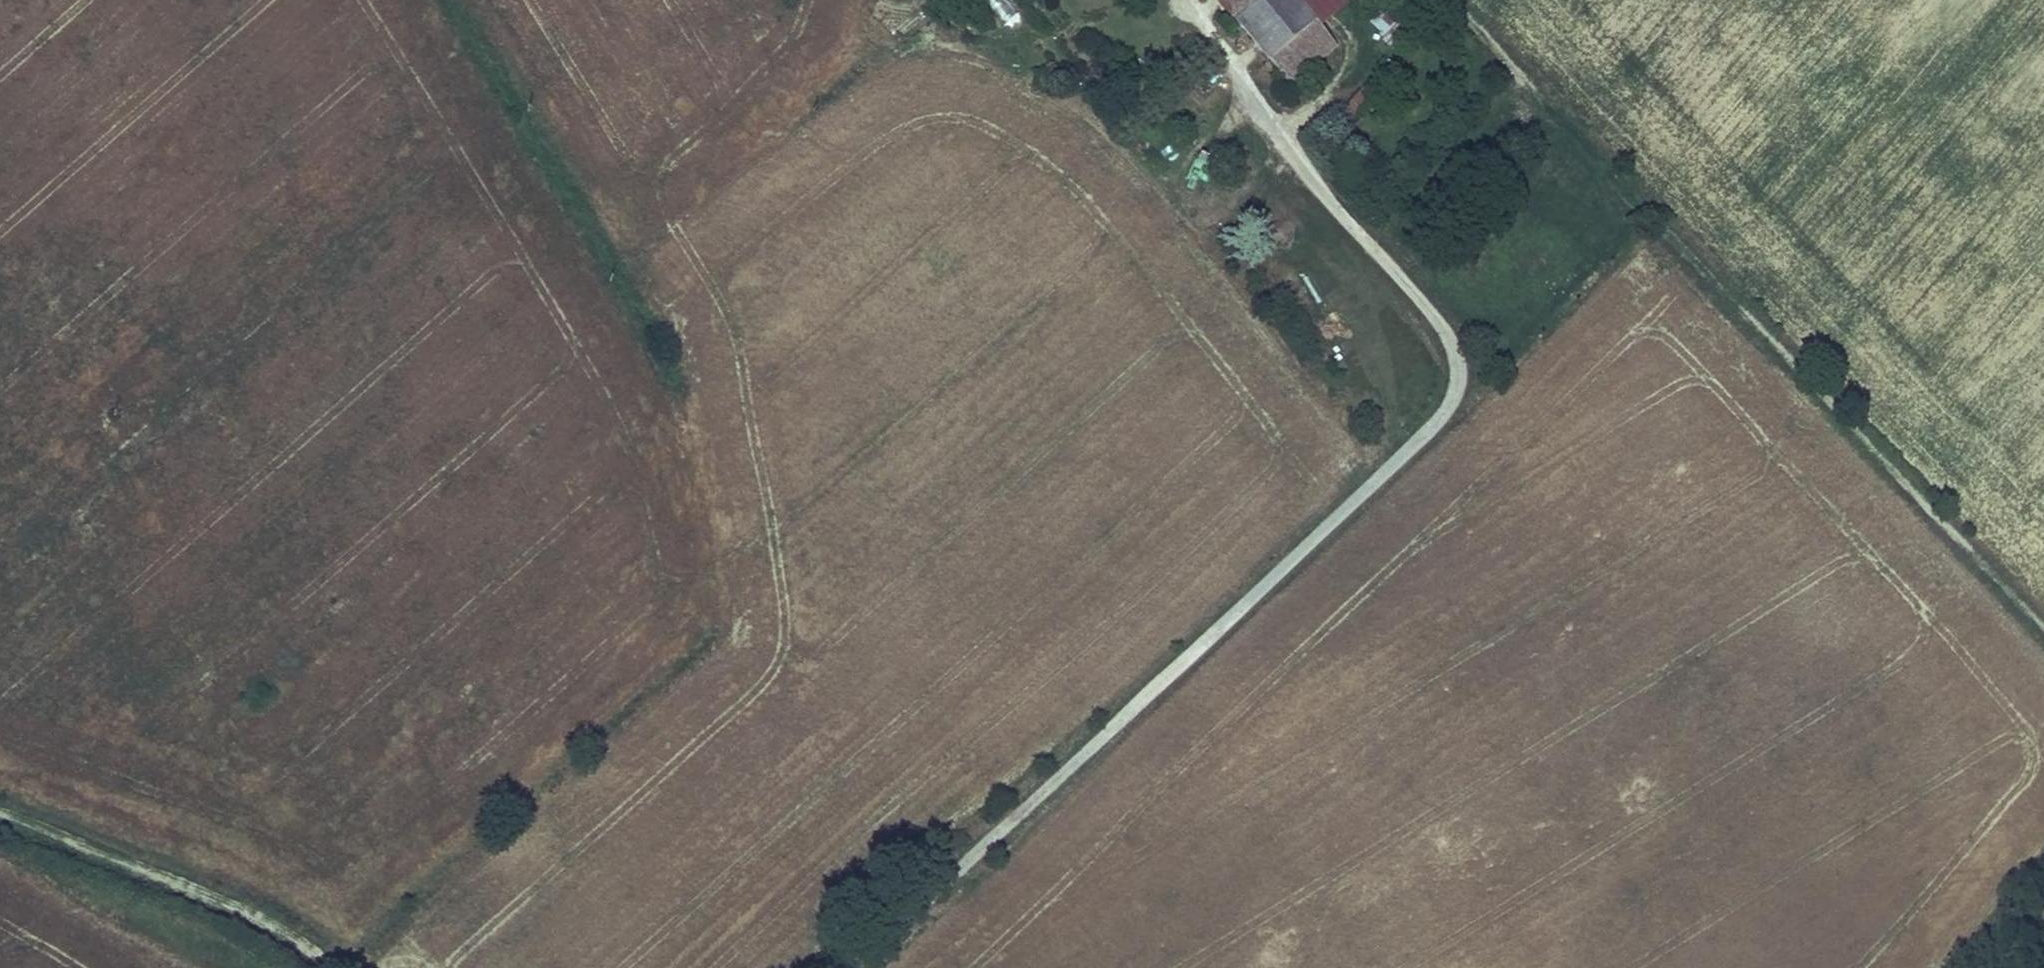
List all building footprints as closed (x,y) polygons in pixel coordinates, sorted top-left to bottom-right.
[(1268,62),(1271,59),(1275,65),(1324,25),(1304,0),(1218,0),(1268,62)] [(1324,25),(1350,4),(1347,0),(1304,0),(1324,25)] [(1380,39),(1397,29),(1388,14),(1372,24),(1380,39)] [(1342,47),(1324,25),(1275,65),(1293,86),(1342,47)]
